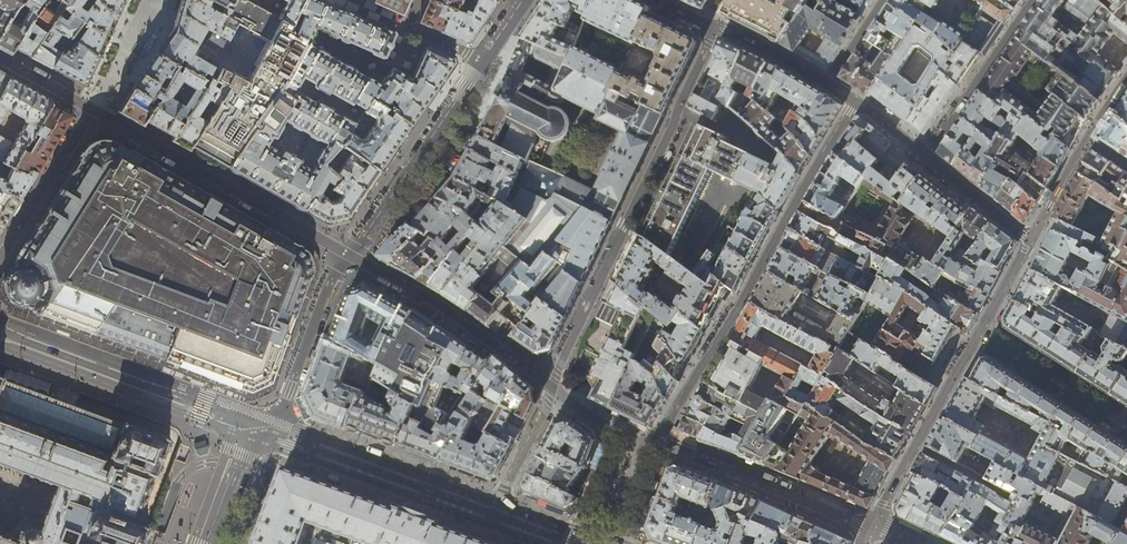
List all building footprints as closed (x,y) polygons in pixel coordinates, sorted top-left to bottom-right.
[(31,56),(65,8),(71,0),(24,0),(22,3),(29,8),(29,11),(21,24),(18,25),(10,21),(0,36),(0,49),(12,55),(16,48),(28,55),(31,56)] [(10,21),(15,13),(19,6),(20,7),(22,3),(24,0),(0,0),(0,7),(5,10),(0,18),(0,36),(10,21)] [(124,3),(120,0),(100,0),(99,2),(97,0),(71,0),(65,8),(83,21),(71,39),(77,43),(98,57),(100,54),(124,3)] [(229,87),(191,148),(210,158),(229,169),(234,159),(255,129),(257,131),(260,130),(264,124),(273,131),(295,100),(282,91),(290,79),(308,45),(288,32),(290,29),(291,25),(246,0),(235,0),(232,5),(227,2),(225,6),(213,0),(181,0),(176,21),(173,30),(158,52),(179,65),(183,67),(205,80),(209,82),(212,78),(229,87)] [(234,159),(229,169),(281,197),(310,214),(325,197),(331,189),(340,180),(332,172),(323,164),(334,153),(341,145),(350,135),(349,134),(352,129),(356,124),(342,116),(340,116),(339,116),(329,111),(331,108),(320,102),(318,104),(311,100),(317,89),(326,94),(327,91),(351,105),(346,114),(358,120),(358,119),(360,120),(365,113),(372,100),(412,125),(429,100),(455,62),(453,57),(426,45),(411,78),(402,73),(398,70),(393,68),(382,86),(314,48),(316,44),(316,42),(315,41),(311,39),(317,27),(385,57),(395,34),(394,33),(318,0),(304,0),(298,12),(303,15),(296,32),(290,29),(288,32),(308,45),(290,79),(282,91),(295,100),(273,131),(264,124),(260,130),(257,131),(255,129),(234,159)] [(291,25),(298,12),(304,0),(246,0),(291,25)] [(402,15),(409,0),(368,0),(402,15)] [(468,43),(486,17),(489,12),(496,2),(491,0),(477,0),(475,6),(467,3),(467,2),(463,0),(430,0),(420,23),(468,43)] [(543,6),(557,12),(552,24),(580,34),(583,28),(570,23),(575,11),(575,8),(580,10),(579,14),(587,18),(595,0),(548,0),(547,2),(543,6)] [(587,18),(585,22),(633,45),(647,15),(650,9),(631,0),(595,0),(587,18)] [(683,1),(695,6),(703,10),(705,7),(709,0),(684,0),(683,1)] [(780,45),(811,0),(732,0),(723,16),(731,20),(776,43),(780,45)] [(794,53),(808,61),(826,72),(828,70),(843,48),(843,49),(868,11),(849,0),(833,0),(832,0),(811,0),(780,45),(794,53)] [(868,11),(871,6),(875,0),(849,0),(868,11)] [(888,5),(917,24),(936,37),(956,54),(965,38),(945,23),(942,26),(922,13),(927,5),(934,9),(939,0),(892,0),(888,5)] [(1016,12),(1000,0),(990,0),(983,11),(1000,22),(996,27),(980,16),(980,17),(965,38),(956,54),(951,61),(954,63),(952,66),(955,68),(953,70),(947,66),(943,74),(958,86),(960,83),(979,55),(985,58),(992,48),(1005,29),(1011,20),(1016,12)] [(979,4),(973,12),(980,17),(980,16),(983,11),(990,0),(974,0),(979,4)] [(1016,12),(1023,2),(1021,0),(1000,0),(1016,12)] [(1014,39),(1033,52),(1049,63),(1050,62),(1059,69),(1067,76),(1074,67),(1087,77),(1080,87),(1100,103),(1120,73),(1099,55),(1114,34),(1126,44),(1126,27),(1126,26),(1121,22),(1116,17),(1112,13),(1104,5),(1074,45),(1048,26),(1066,0),(1042,0),(1038,6),(1030,17),(1014,39)] [(1103,5),(1104,5),(1112,13),(1117,6),(1122,11),(1126,4),(1126,0),(1107,0),(1103,5)] [(1122,11),(1116,17),(1121,22),(1125,17),(1126,17),(1126,4),(1122,11)] [(917,24),(888,5),(875,26),(868,36),(866,40),(894,59),(917,24)] [(521,39),(523,40),(568,60),(574,48),(580,34),(552,24),(557,12),(543,6),(524,35),(521,39)] [(33,57),(51,67),(62,52),(55,47),(63,36),(70,41),(71,39),(83,21),(65,8),(31,56),(33,57)] [(620,71),(611,91),(664,116),(666,112),(690,61),(697,47),(694,39),(651,17),(647,15),(633,45),(620,71)] [(894,59),(871,94),(874,96),(887,106),(909,124),(927,99),(930,93),(943,74),(947,66),(951,61),(956,54),(936,37),(917,24),(894,59)] [(719,111),(724,102),(722,99),(729,86),(730,84),(731,85),(746,51),(727,42),(721,39),(719,43),(707,67),(716,71),(714,77),(710,75),(705,87),(699,85),(694,96),(692,101),(688,108),(693,110),(702,115),(714,120),(720,112),(719,111)] [(983,86),(979,92),(1003,110),(1013,116),(1021,124),(1027,116),(1048,134),(1070,150),(1080,135),(1100,103),(1080,87),(1067,76),(1059,69),(1047,86),(1053,91),(1041,105),(1038,111),(1008,87),(1011,83),(1033,52),(1014,39),(994,70),(987,80),(983,86)] [(521,46),(510,72),(509,75),(510,76),(524,83),(519,93),(552,110),(555,102),(559,105),(563,103),(565,99),(554,93),(565,67),(568,60),(523,40),(521,46)] [(869,97),(871,94),(894,59),(866,40),(841,78),(841,79),(841,80),(842,80),(857,90),(860,91),(869,97)] [(87,82),(98,57),(77,43),(73,48),(71,47),(70,49),(66,46),(62,52),(51,67),(60,72),(81,83),(86,85),(87,82)] [(574,48),(568,60),(565,67),(611,91),(620,71),(574,48)] [(724,102),(734,110),(742,95),(734,91),(737,83),(752,90),(748,98),(752,100),(771,64),(759,57),(746,51),(731,85),(730,84),(729,86),(722,99),(724,102)] [(143,127),(146,121),(157,103),(151,99),(156,91),(158,90),(163,93),(167,85),(160,81),(164,75),(170,79),(173,72),(175,70),(179,65),(158,52),(142,76),(132,90),(117,112),(143,127)] [(780,68),(771,64),(752,100),(761,107),(772,90),(782,69),(780,68)] [(151,99),(157,103),(146,121),(149,123),(174,138),(206,88),(202,86),(205,80),(183,67),(179,72),(175,70),(173,72),(170,79),(167,85),(163,93),(158,90),(156,91),(151,99)] [(594,191),(565,177),(556,193),(578,205),(593,212),(612,223),(614,218),(630,185),(631,183),(634,178),(646,153),(657,131),(664,116),(611,91),(565,67),(554,93),(565,99),(599,115),(597,120),(622,132),(613,151),(612,151),(603,169),(604,170),(594,191)] [(801,80),(782,69),(772,90),(761,107),(771,115),(773,112),(770,111),(780,96),(789,101),(801,80)] [(10,77),(0,71),(0,97),(10,77)] [(909,124),(924,135),(936,118),(944,106),(954,91),(958,86),(943,74),(930,93),(933,95),(932,98),(933,99),(931,102),(927,99),(909,124)] [(499,96),(494,107),(503,107),(508,117),(540,133),(541,133),(543,137),(546,139),(549,141),(551,142),(554,142),(558,142),(563,141),(567,138),(570,135),(572,130),(572,125),(571,120),(569,116),(565,113),(562,111),(557,110),(552,110),(519,93),(524,83),(510,76),(499,96)] [(21,199),(23,196),(37,173),(29,170),(27,174),(14,168),(23,150),(25,147),(28,148),(30,144),(28,143),(35,134),(52,104),(53,101),(31,89),(10,77),(0,97),(0,123),(7,109),(25,119),(28,124),(15,144),(0,135),(0,192),(21,199)] [(188,152),(191,148),(229,87),(212,78),(209,82),(206,88),(174,138),(171,142),(174,144),(188,152)] [(806,83),(801,80),(789,101),(799,107),(799,106),(804,109),(814,115),(826,95),(814,88),(810,85),(806,83)] [(998,118),(1003,110),(979,92),(970,105),(962,118),(979,133),(995,144),(1001,136),(1014,145),(1018,135),(1042,156),(1040,158),(1041,158),(1059,170),(1060,168),(1070,150),(1048,134),(1027,116),(1021,124),(1013,116),(1008,123),(1003,120),(1002,121),(998,118)] [(777,149),(783,155),(800,175),(809,161),(812,157),(797,138),(792,134),(786,141),(785,142),(783,142),(782,142),(770,132),(770,129),(777,121),(771,115),(761,107),(752,100),(748,98),(742,94),(742,95),(734,110),(777,149)] [(804,109),(801,116),(808,122),(823,139),(842,106),(832,99),(831,98),(826,95),(814,115),(804,109)] [(1125,100),(1114,116),(1126,125),(1126,96),(1125,100)] [(382,168),(412,125),(372,100),(365,113),(374,118),(376,123),(373,127),(372,127),(370,130),(366,128),(361,134),(352,129),(349,134),(350,135),(341,145),(361,158),(366,162),(380,171),(382,168)] [(54,102),(53,101),(52,104),(35,134),(39,136),(29,153),(23,150),(14,168),(27,174),(29,170),(37,173),(54,145),(72,116),(61,109),(54,102)] [(534,144),(540,133),(508,117),(503,107),(494,107),(481,132),(478,137),(528,161),(535,144),(534,144)] [(785,128),(792,134),(797,138),(808,122),(801,116),(794,112),(785,128)] [(1099,139),(1108,145),(1126,158),(1126,125),(1114,116),(1110,122),(1107,127),(1099,139)] [(856,118),(834,153),(866,177),(895,199),(900,192),(907,197),(909,194),(911,191),(922,176),(909,166),(890,151),(888,149),(893,142),(871,126),(869,125),(859,117),(856,118)] [(979,133),(962,118),(957,125),(938,154),(955,167),(979,133)] [(808,122),(797,138),(812,157),(813,154),(823,139),(808,122)] [(642,238),(670,257),(711,171),(737,184),(751,156),(725,144),(726,140),(724,139),(725,138),(697,125),(672,176),(644,233),(642,238)] [(995,144),(979,133),(955,167),(966,177),(980,188),(996,164),(987,158),(995,144)] [(1050,186),(1052,182),(1034,169),(1038,163),(1014,145),(1001,136),(995,144),(987,158),(996,164),(1016,176),(1022,180),(1025,175),(1029,178),(1030,176),(1047,190),(1050,186)] [(553,199),(556,193),(565,177),(541,166),(528,161),(478,137),(470,150),(471,151),(469,154),(455,180),(494,200),(504,206),(520,216),(529,225),(544,200),(547,202),(553,199)] [(4,291),(7,297),(14,303),(25,307),(32,306),(33,308),(33,309),(251,391),(261,386),(271,382),(283,349),(291,328),(312,273),(311,273),(311,265),(310,257),(308,254),(302,248),(297,245),(298,244),(293,242),(219,200),(131,152),(114,142),(107,140),(103,139),(101,139),(97,140),(89,144),(86,147),(83,151),(82,151),(56,194),(20,252),(15,259),(17,260),(16,261),(17,262),(15,264),(9,269),(6,272),(4,279),(3,286),(4,291)] [(327,223),(349,218),(365,193),(368,189),(380,171),(366,162),(363,167),(358,163),(361,158),(341,145),(334,153),(344,161),(337,172),(334,170),(332,172),(340,180),(331,189),(339,194),(336,199),(331,201),(325,197),(310,214),(314,216),(327,223)] [(1092,151),(1088,158),(1085,164),(1078,175),(1122,202),(1124,199),(1126,193),(1126,176),(1126,175),(1126,174),(1126,173),(1112,164),(1104,159),(1092,151)] [(834,153),(829,162),(823,173),(807,201),(806,203),(838,221),(866,177),(834,153)] [(777,168),(751,156),(737,184),(762,195),(764,197),(763,198),(778,212),(783,205),(797,180),(800,175),(783,155),(777,168)] [(1052,182),(1059,170),(1041,158),(1038,163),(1034,169),(1052,182)] [(982,190),(997,202),(1012,182),(1016,176),(996,164),(980,188),(982,190)] [(1041,203),(1047,190),(1030,176),(1029,178),(1025,175),(1022,180),(1026,183),(1021,189),(1020,190),(1026,195),(1040,204),(1040,205),(1041,203)] [(1054,219),(1059,222),(1056,227),(1054,232),(1083,247),(1086,241),(1095,246),(1095,245),(1111,253),(1108,260),(1112,262),(1126,269),(1126,230),(1125,229),(1126,225),(1126,207),(1122,205),(1123,202),(1122,202),(1078,175),(1063,203),(1054,219)] [(968,211),(950,198),(946,194),(944,193),(922,176),(911,191),(915,194),(913,197),(909,194),(907,197),(902,204),(895,199),(866,177),(838,221),(845,225),(894,250),(892,254),(891,256),(889,259),(890,260),(907,270),(916,276),(924,261),(898,245),(916,214),(951,238),(956,230),(950,226),(953,222),(958,226),(968,211)] [(491,205),(494,200),(455,180),(453,181),(438,199),(466,212),(467,213),(474,219),(486,203),(491,205)] [(999,204),(1013,216),(1026,195),(1020,190),(1021,189),(1012,182),(997,202),(999,204)] [(1,232),(21,199),(0,192),(0,233),(1,232)] [(515,295),(511,299),(518,305),(519,304),(531,314),(538,304),(530,297),(545,280),(553,286),(541,300),(566,319),(570,311),(573,303),(583,283),(600,248),(612,223),(593,212),(578,205),(556,193),(553,199),(547,202),(544,200),(529,225),(520,216),(504,206),(494,200),(491,205),(486,203),(474,219),(475,221),(480,226),(492,237),(468,265),(483,277),(505,250),(514,257),(522,263),(495,295),(502,301),(503,300),(502,300),(510,291),(515,295)] [(1025,225),(1027,225),(1033,215),(1040,204),(1026,195),(1013,216),(1015,217),(1025,225)] [(779,213),(778,212),(763,198),(737,233),(738,234),(730,249),(731,250),(752,263),(760,248),(769,231),(778,215),(779,213)] [(458,221),(466,212),(438,199),(437,200),(432,205),(445,215),(447,213),(458,221)] [(802,210),(801,212),(811,219),(819,223),(839,235),(851,242),(862,247),(888,262),(889,259),(891,256),(884,253),(885,250),(892,254),(894,250),(845,225),(838,221),(806,203),(802,210)] [(469,238),(476,230),(471,225),(475,221),(474,219),(467,213),(466,212),(458,221),(447,213),(445,215),(432,205),(419,221),(412,228),(419,232),(420,234),(426,238),(431,232),(435,235),(431,241),(437,245),(426,255),(435,263),(443,270),(453,256),(457,252),(469,238)] [(971,207),(968,211),(958,226),(956,230),(951,238),(933,265),(945,271),(958,280),(966,267),(965,266),(965,265),(955,259),(950,257),(965,233),(969,236),(979,244),(993,224),(982,216),(971,207)] [(864,257),(858,268),(880,279),(890,260),(889,259),(888,262),(862,247),(851,242),(839,235),(819,223),(811,219),(801,212),(793,226),(790,230),(826,251),(830,242),(839,247),(841,245),(864,257)] [(1008,259),(1017,243),(1016,242),(1003,232),(993,224),(979,244),(973,251),(968,259),(978,265),(979,265),(982,260),(1001,271),(1008,259)] [(399,234),(396,237),(400,241),(405,237),(412,242),(415,244),(417,242),(415,240),(420,234),(419,232),(412,228),(408,225),(399,234)] [(480,226),(476,230),(469,238),(476,243),(470,252),(469,251),(468,253),(468,254),(465,258),(463,258),(457,252),(453,256),(443,270),(435,263),(418,282),(421,283),(442,295),(444,296),(451,286),(468,265),(492,237),(480,226)] [(781,248),(782,249),(796,257),(803,261),(817,269),(825,255),(835,259),(836,257),(826,251),(790,230),(790,231),(790,232),(784,243),(781,248)] [(1052,234),(1043,251),(1091,278),(1101,283),(1109,267),(1105,265),(1107,259),(1083,247),(1054,232),(1052,234)] [(418,282),(435,263),(426,255),(437,245),(431,241),(426,238),(420,234),(415,240),(417,242),(415,244),(412,242),(390,267),(402,273),(418,282)] [(688,320),(688,319),(703,332),(719,304),(728,288),(717,278),(712,288),(696,276),(670,257),(642,238),(637,235),(627,256),(615,280),(614,283),(639,302),(670,328),(683,312),(688,320)] [(377,258),(390,267),(412,242),(405,237),(400,241),(396,237),(395,238),(377,258)] [(744,277),(752,263),(731,250),(730,249),(719,243),(696,276),(712,288),(717,278),(718,275),(709,268),(710,266),(711,267),(720,255),(722,256),(721,258),(724,261),(723,264),(724,264),(743,279),(744,277)] [(780,251),(768,273),(788,284),(793,277),(798,280),(799,282),(795,288),(831,308),(833,303),(844,309),(841,314),(855,322),(858,316),(854,314),(853,310),(858,301),(862,299),(866,302),(870,295),(832,277),(827,283),(818,278),(822,272),(817,269),(803,261),(800,266),(793,262),(796,257),(782,249),(780,251)] [(1091,278),(1043,251),(1040,256),(1033,269),(1032,271),(1064,289),(1075,295),(1079,288),(1084,291),(1091,278)] [(858,268),(836,257),(835,259),(827,274),(832,277),(870,295),(871,296),(881,279),(880,279),(858,268)] [(969,332),(979,314),(958,303),(950,297),(945,295),(939,292),(934,288),(931,293),(936,298),(941,305),(931,299),(927,296),(901,279),(907,270),(890,260),(880,279),(881,279),(881,278),(930,310),(956,327),(962,331),(967,335),(968,334),(969,332)] [(1002,272),(1001,271),(982,260),(979,265),(978,265),(975,271),(967,266),(966,267),(958,280),(945,271),(933,265),(925,260),(924,261),(916,276),(927,283),(925,286),(929,288),(930,286),(934,288),(942,277),(955,285),(956,283),(969,291),(967,294),(961,291),(958,296),(951,292),(950,293),(947,292),(945,295),(950,297),(958,303),(979,314),(986,301),(1002,272)] [(1064,289),(1032,271),(1024,285),(1014,302),(1032,311),(1033,312),(1036,307),(1041,309),(1038,314),(1039,315),(1058,325),(1066,329),(1097,345),(1101,337),(1126,350),(1126,269),(1112,262),(1109,267),(1101,283),(1091,278),(1084,291),(1080,298),(1111,315),(1102,334),(1054,307),(1064,289)] [(742,281),(743,279),(724,264),(718,275),(717,278),(728,288),(735,293),(742,281)] [(483,277),(468,265),(451,286),(444,296),(456,304),(469,313),(482,297),(473,290),(483,277)] [(768,273),(768,274),(765,278),(761,285),(751,303),(771,316),(834,348),(836,349),(839,350),(840,350),(849,333),(855,322),(841,314),(831,308),(795,288),(788,284),(768,273)] [(925,361),(923,363),(933,370),(935,366),(936,363),(927,357),(937,338),(928,333),(925,331),(919,326),(918,326),(912,335),(909,333),(910,331),(897,324),(907,307),(924,318),(930,310),(881,278),(881,279),(871,296),(870,295),(866,302),(892,318),(872,347),(881,353),(886,356),(897,363),(906,349),(913,353),(913,354),(925,361)] [(605,406),(611,410),(626,382),(634,362),(635,362),(635,361),(649,330),(664,337),(670,328),(639,302),(614,283),(610,290),(582,348),(603,357),(594,376),(590,378),(592,382),(596,389),(594,395),(591,400),(605,406)] [(341,312),(339,315),(365,329),(369,318),(384,326),(376,342),(387,347),(392,337),(406,306),(369,284),(348,293),(341,312)] [(485,300),(482,297),(469,313),(470,314),(473,315),(476,318),(489,303),(485,300)] [(497,308),(489,303),(476,318),(487,327),(489,329),(501,314),(508,304),(503,300),(502,301),(497,308)] [(541,300),(538,304),(531,314),(513,338),(523,344),(537,354),(551,350),(556,339),(566,319),(541,300)] [(1040,350),(1078,375),(1097,345),(1066,329),(1062,335),(1055,330),(1058,325),(1039,315),(1035,323),(1028,318),(1032,311),(1014,302),(1004,320),(1005,324),(1006,329),(1037,348),(1040,350)] [(740,322),(730,340),(766,361),(763,366),(764,367),(786,377),(796,383),(804,367),(755,341),(762,329),(763,329),(765,328),(819,356),(811,371),(824,378),(827,372),(839,350),(836,349),(833,354),(831,353),(834,348),(771,316),(751,303),(741,320),(740,322)] [(411,309),(406,306),(392,337),(401,342),(416,312),(411,309)] [(950,338),(962,331),(956,327),(930,310),(924,318),(919,326),(925,331),(928,325),(934,328),(932,332),(930,330),(928,333),(937,338),(927,357),(936,363),(949,340),(950,338)] [(426,319),(416,312),(401,342),(392,337),(387,347),(378,365),(380,367),(374,380),(389,389),(395,393),(404,398),(403,400),(423,410),(418,421),(439,432),(444,426),(462,394),(449,388),(471,348),(450,334),(448,333),(435,324),(426,319)] [(673,352),(684,367),(693,350),(696,345),(703,332),(688,319),(688,320),(683,312),(670,328),(664,337),(662,339),(673,352)] [(507,319),(501,314),(489,329),(492,331),(495,334),(507,319)] [(332,335),(331,337),(354,352),(378,365),(387,347),(376,342),(365,329),(339,315),(332,335)] [(898,364),(897,363),(886,356),(883,360),(878,357),(881,353),(872,347),(849,333),(840,350),(875,373),(877,370),(880,365),(895,375),(904,377),(899,385),(897,388),(902,391),(926,407),(928,404),(937,388),(926,382),(901,366),(898,370),(896,368),(898,364)] [(332,421),(350,428),(367,394),(346,386),(343,382),(354,352),(331,337),(330,339),(319,371),(310,396),(313,403),(319,416),(328,420),(332,421)] [(1112,396),(1126,373),(1126,371),(1121,367),(1121,363),(1125,362),(1126,361),(1126,350),(1101,337),(1097,345),(1078,375),(1087,381),(1097,387),(1112,396)] [(682,370),(684,367),(673,352),(662,339),(652,355),(663,366),(676,381),(682,370)] [(717,362),(705,383),(740,403),(763,416),(769,403),(750,393),(764,367),(763,366),(766,361),(730,340),(717,362)] [(488,360),(471,348),(449,388),(462,394),(465,392),(471,396),(474,391),(474,392),(491,362),(488,360)] [(924,411),(926,407),(902,391),(895,404),(889,400),(897,388),(875,373),(840,350),(839,350),(827,372),(832,376),(829,381),(885,418),(911,433),(913,429),(924,411)] [(679,383),(676,381),(663,366),(652,355),(644,365),(644,366),(654,375),(668,401),(670,397),(679,383)] [(494,356),(491,362),(474,392),(480,396),(484,384),(491,391),(485,400),(486,400),(472,422),(472,424),(487,433),(519,378),(508,368),(505,365),(494,356)] [(991,358),(986,359),(982,360),(980,363),(971,381),(1022,408),(1026,402),(1047,415),(1044,420),(1053,424),(1065,406),(1042,391),(1026,381),(991,358)] [(650,429),(651,428),(652,428),(660,414),(668,401),(654,375),(644,366),(644,365),(635,362),(634,362),(626,382),(611,410),(625,417),(640,424),(650,429)] [(835,395),(841,398),(839,400),(878,425),(867,444),(896,459),(902,449),(911,433),(885,418),(829,381),(824,378),(811,371),(804,367),(796,383),(788,398),(806,407),(808,405),(837,422),(861,439),(865,432),(833,412),(833,410),(833,409),(832,408),(828,406),(835,395)] [(1112,396),(1126,405),(1126,406),(1126,373),(1112,396)] [(142,541),(144,536),(144,535),(145,536),(147,530),(148,528),(147,528),(148,525),(138,521),(155,475),(157,476),(161,464),(160,464),(166,449),(166,450),(170,440),(169,439),(169,438),(168,438),(169,437),(159,433),(158,435),(132,425),(132,424),(122,420),(121,421),(120,421),(120,422),(115,420),(116,419),(112,418),(111,419),(106,417),(106,416),(102,414),(102,415),(97,413),(97,412),(93,411),(92,412),(88,410),(87,409),(84,407),(83,408),(79,407),(79,406),(78,405),(77,405),(76,406),(75,406),(69,404),(69,403),(67,403),(63,402),(59,401),(59,400),(57,399),(57,400),(49,397),(50,396),(48,396),(48,394),(47,394),(47,395),(40,392),(41,392),(37,390),(37,391),(32,389),(32,388),(29,387),(28,388),(23,386),(23,385),(19,384),(14,382),(10,380),(10,381),(4,379),(4,378),(3,377),(3,376),(0,374),(0,461),(1,461),(1,462),(2,462),(1,464),(3,465),(4,463),(5,463),(10,465),(10,466),(11,466),(10,468),(12,468),(13,467),(14,467),(14,466),(20,469),(19,469),(20,469),(19,471),(22,472),(22,470),(23,470),(29,472),(29,473),(29,474),(31,475),(32,474),(32,473),(38,476),(38,478),(40,479),(41,477),(42,477),(47,479),(47,480),(48,480),(47,481),(49,482),(50,481),(51,481),(51,480),(57,483),(53,493),(52,493),(51,495),(52,496),(51,498),(50,498),(49,501),(50,501),(45,513),(44,513),(44,515),(45,515),(43,519),(42,519),(42,520),(43,521),(39,530),(37,528),(35,529),(33,529),(32,529),(30,527),(30,525),(28,525),(28,528),(23,529),(21,528),(19,530),(21,531),(19,533),(18,536),(16,537),(16,539),(15,539),(15,540),(9,538),(9,537),(7,536),(6,537),(0,534),(0,543),(141,543),(142,541)] [(786,377),(773,402),(798,416),(801,417),(806,407),(788,398),(796,383),(786,377)] [(534,390),(519,378),(487,433),(489,435),(494,438),(512,447),(520,432),(535,404),(532,392),(534,390)] [(971,381),(967,379),(955,398),(954,400),(944,418),(979,438),(972,450),(995,462),(1018,474),(1023,477),(1047,490),(1074,505),(1080,508),(1094,515),(1113,480),(1108,477),(1082,465),(1077,462),(1069,459),(1050,448),(1060,428),(1053,424),(1044,420),(1022,408),(971,381)] [(393,444),(400,446),(407,426),(408,426),(413,418),(418,421),(423,410),(403,400),(404,398),(395,393),(391,402),(394,406),(391,410),(376,404),(379,392),(384,395),(389,389),(374,380),(367,394),(350,428),(393,444)] [(704,385),(697,396),(706,402),(718,409),(732,417),(740,403),(705,383),(704,385)] [(438,461),(442,462),(460,430),(467,433),(472,424),(472,422),(486,400),(485,400),(480,396),(474,392),(474,391),(471,396),(451,427),(447,428),(444,426),(439,432),(418,421),(413,418),(408,426),(407,426),(400,446),(438,461)] [(693,405),(692,407),(713,418),(718,409),(706,402),(697,396),(693,405)] [(754,462),(765,467),(798,416),(773,402),(770,401),(769,403),(763,416),(740,456),(754,462)] [(327,425),(328,420),(319,416),(313,403),(307,405),(314,420),(327,425)] [(708,426),(701,440),(700,441),(716,447),(740,456),(763,416),(740,403),(732,417),(718,409),(713,418),(708,426)] [(765,467),(799,481),(845,500),(867,509),(868,509),(882,485),(896,459),(867,444),(861,439),(837,422),(808,405),(806,407),(801,417),(798,416),(765,467)] [(1069,459),(1077,462),(1084,451),(1098,428),(1079,415),(1065,406),(1053,424),(1060,428),(1050,448),(1069,459)] [(691,408),(687,417),(708,426),(713,418),(692,407),(691,408)] [(697,438),(701,440),(708,426),(687,417),(682,426),(679,431),(680,431),(697,438)] [(548,439),(544,448),(561,456),(562,453),(560,452),(563,447),(565,448),(567,448),(569,447),(571,445),(574,447),(569,456),(566,455),(564,458),(585,469),(587,469),(592,455),(597,443),(594,434),(583,426),(573,419),(571,418),(557,422),(548,439)] [(927,447),(957,463),(967,446),(972,450),(979,438),(944,418),(940,424),(934,435),(927,447)] [(1098,428),(1084,451),(1089,454),(1082,465),(1108,477),(1115,467),(1119,470),(1126,457),(1126,446),(1113,437),(1100,428),(1098,428)] [(498,474),(512,447),(494,438),(489,435),(483,446),(481,447),(478,447),(465,441),(468,434),(467,433),(460,430),(442,462),(446,464),(460,469),(487,478),(489,479),(493,478),(494,477),(497,476),(498,474)] [(193,444),(195,453),(198,456),(206,453),(207,448),(205,441),(193,444)] [(957,463),(986,479),(995,462),(972,450),(967,446),(957,463)] [(542,450),(538,457),(580,477),(582,473),(585,469),(564,458),(561,456),(544,448),(543,447),(542,450)] [(912,473),(918,477),(929,483),(931,481),(942,487),(954,494),(966,501),(975,483),(950,469),(923,454),(913,471),(912,473)] [(538,457),(529,474),(570,495),(575,485),(580,477),(538,457)] [(1018,474),(995,462),(986,479),(989,481),(1014,495),(1033,505),(1033,504),(1032,504),(1038,493),(1043,496),(1047,490),(1023,477),(1019,485),(1014,482),(1018,474)] [(665,482),(659,499),(679,506),(682,498),(690,501),(687,509),(706,517),(712,503),(711,500),(718,482),(702,476),(701,475),(678,467),(670,470),(665,482)] [(1120,483),(1126,474),(1119,470),(1115,467),(1108,477),(1113,480),(1120,483)] [(464,536),(439,526),(440,523),(418,514),(396,506),(395,509),(356,495),(322,483),(322,482),(283,468),(255,543),(306,543),(311,532),(344,543),(487,543),(464,536)] [(268,478),(269,478),(272,470),(266,468),(263,476),(268,478)] [(485,483),(487,478),(460,469),(459,474),(485,483)] [(575,501),(576,498),(570,495),(529,474),(528,475),(529,476),(527,480),(525,483),(524,486),(524,487),(527,493),(547,501),(549,501),(566,507),(574,504),(575,501)] [(901,518),(926,530),(939,508),(932,504),(942,487),(931,481),(929,483),(918,477),(911,489),(909,492),(899,510),(901,518)] [(1120,483),(1113,480),(1094,515),(1112,526),(1126,497),(1126,487),(1120,483)] [(737,491),(718,482),(711,500),(712,503),(716,507),(717,510),(730,506),(736,504),(741,493),(741,492),(737,491)] [(956,543),(1007,543),(1012,537),(1021,540),(1029,525),(1023,522),(1027,512),(1028,513),(1031,508),(1033,505),(1014,495),(1012,498),(1009,502),(975,483),(966,501),(958,516),(942,538),(949,541),(956,543)] [(1068,517),(1074,505),(1047,490),(1043,496),(1044,497),(1043,500),(1041,503),(1068,517)] [(743,494),(741,493),(736,504),(730,506),(735,520),(742,518),(743,518),(754,523),(763,503),(751,498),(743,494)] [(932,533),(942,538),(958,516),(966,501),(954,494),(944,511),(939,508),(926,530),(932,533)] [(581,500),(576,498),(575,501),(574,504),(566,507),(549,501),(547,506),(566,513),(578,509),(581,500)] [(672,531),(675,532),(684,508),(679,506),(659,499),(651,521),(648,528),(653,540),(664,543),(667,543),(672,531)] [(733,542),(727,540),(729,536),(735,538),(742,518),(735,520),(730,506),(717,510),(716,507),(712,503),(706,517),(696,543),(732,543),(733,542)] [(793,516),(763,503),(754,523),(787,536),(789,533),(796,517),(793,516)] [(706,517),(687,509),(684,508),(675,532),(672,531),(667,543),(696,543),(706,517)] [(1094,537),(1108,543),(1114,543),(1123,531),(1122,531),(1112,526),(1094,515),(1080,508),(1061,543),(1056,540),(1056,539),(1051,536),(1050,537),(1029,525),(1021,540),(1027,543),(1090,543),(1094,537)] [(796,517),(789,533),(795,535),(794,538),(809,543),(810,543),(817,527),(806,522),(804,521),(796,517)] [(743,518),(742,518),(735,538),(733,542),(732,543),(753,543),(743,518)] [(794,538),(787,536),(754,523),(743,518),(753,543),(780,543),(781,540),(792,543),(809,543),(794,538)] [(1122,531),(1123,531),(1114,543),(1126,543),(1126,522),(1122,531)] [(817,527),(810,543),(851,543),(852,543),(852,542),(850,541),(817,527)]
